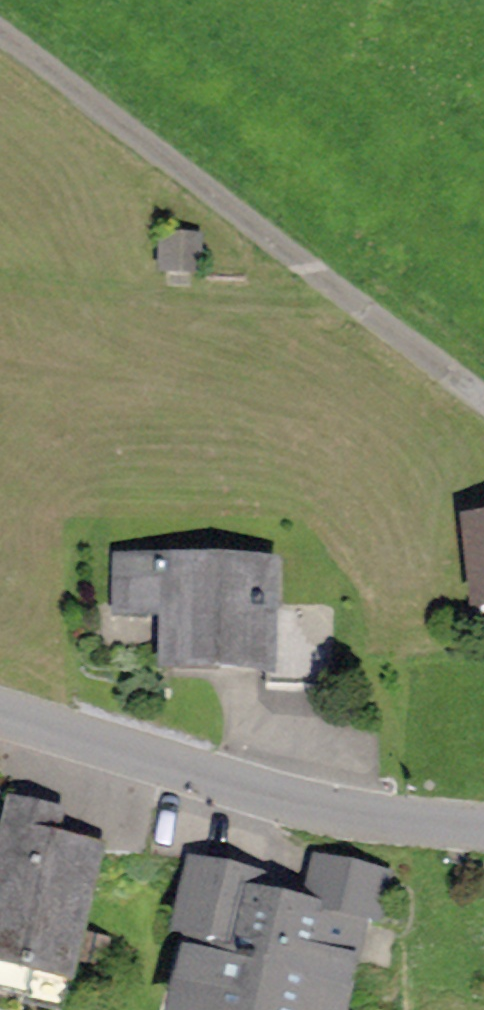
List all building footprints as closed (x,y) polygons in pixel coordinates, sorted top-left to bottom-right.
[(193,236),(151,234),(149,277),(190,279),(193,236)] [(466,523),(474,612),(483,611),(483,522),(466,523)] [(280,561),(116,557),(115,614),(159,616),(157,674),(277,678),(277,605),(280,561)] [(333,605),(277,605),(277,678),(277,684),(332,684),(333,605)] [(70,989),(103,848),(59,838),(66,812),(9,799),(0,839),(0,972),(70,989)] [(169,1009),(350,1009),(368,925),(382,928),(394,873),(312,855),(302,901),(270,894),(274,876),(189,857),(170,943),(182,953),(169,1009)]
